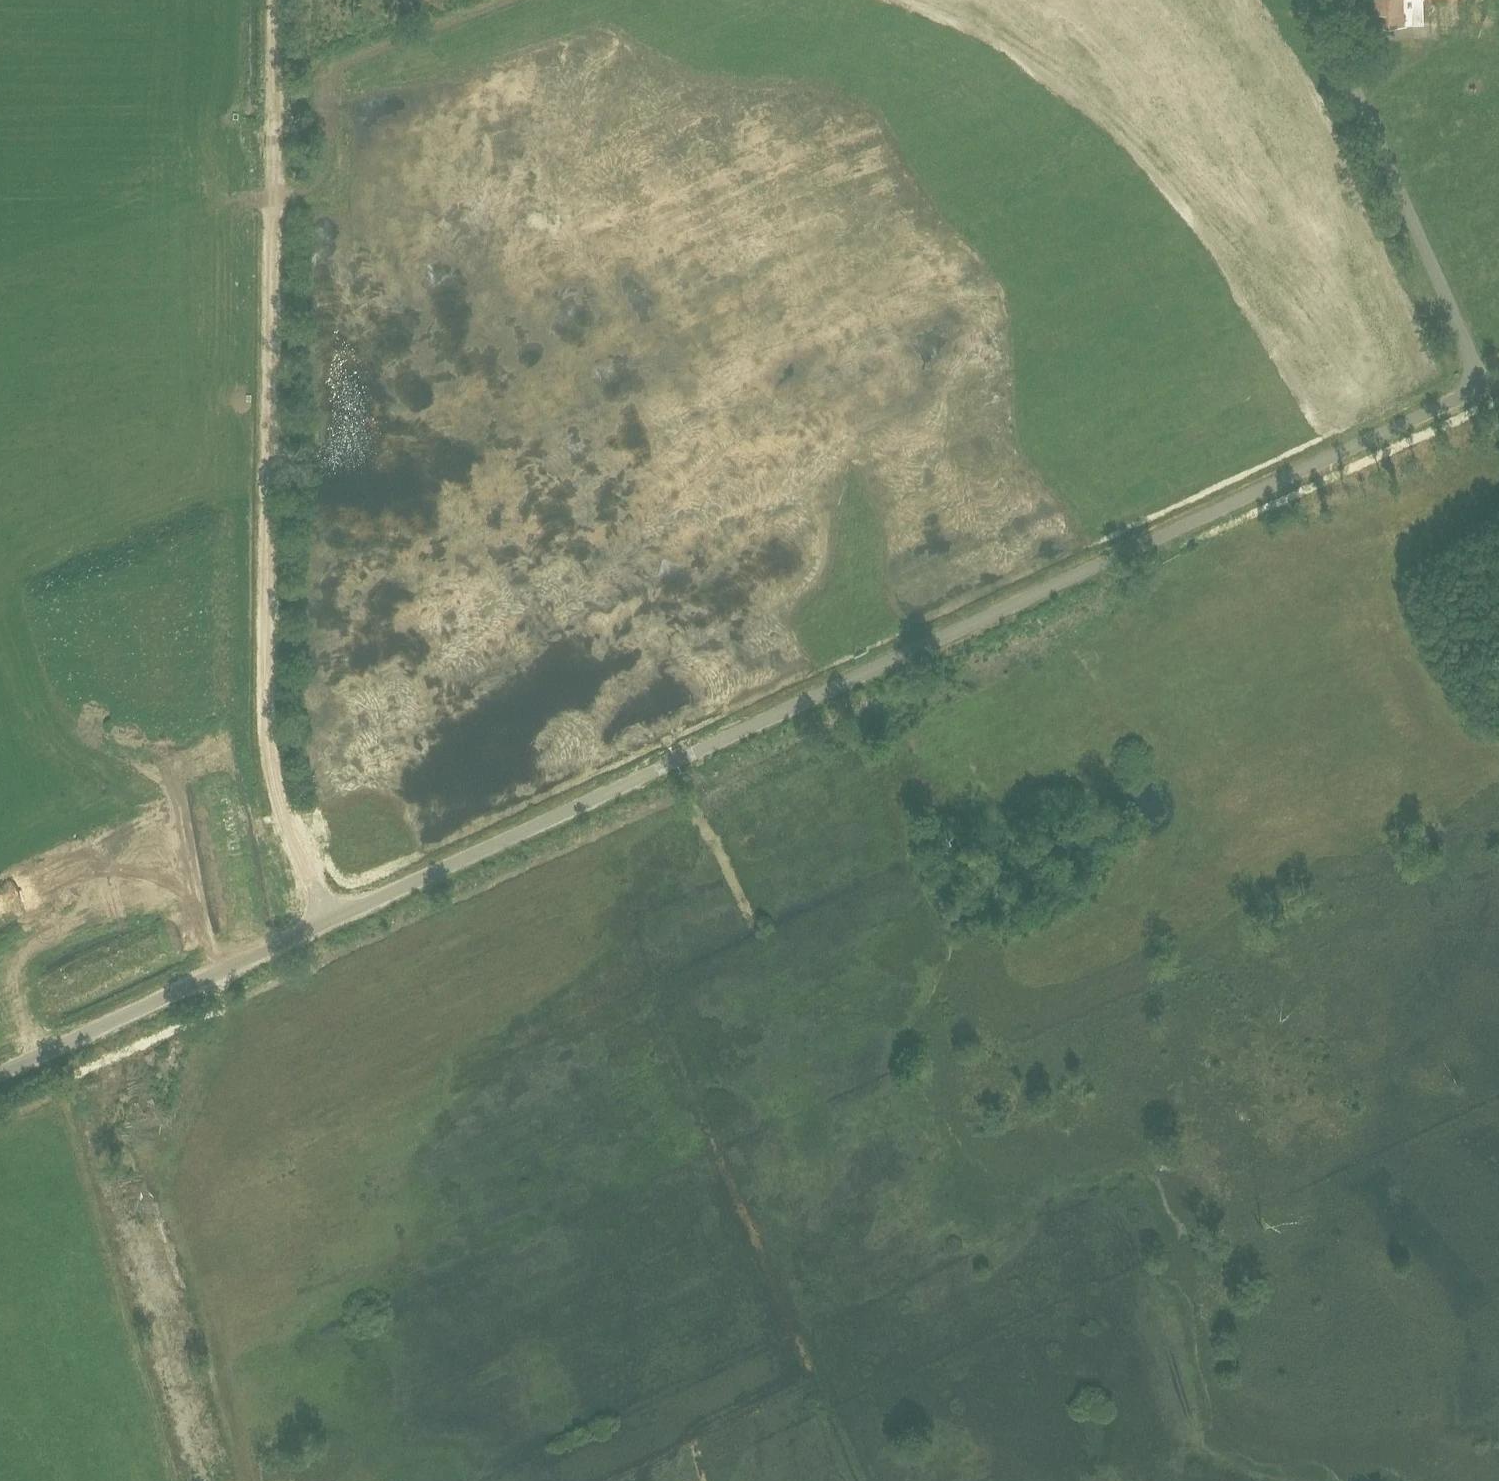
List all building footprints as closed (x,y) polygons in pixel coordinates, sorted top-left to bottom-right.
[(1423,0),(1371,0),(1372,26),(1424,24),(1423,0)]
